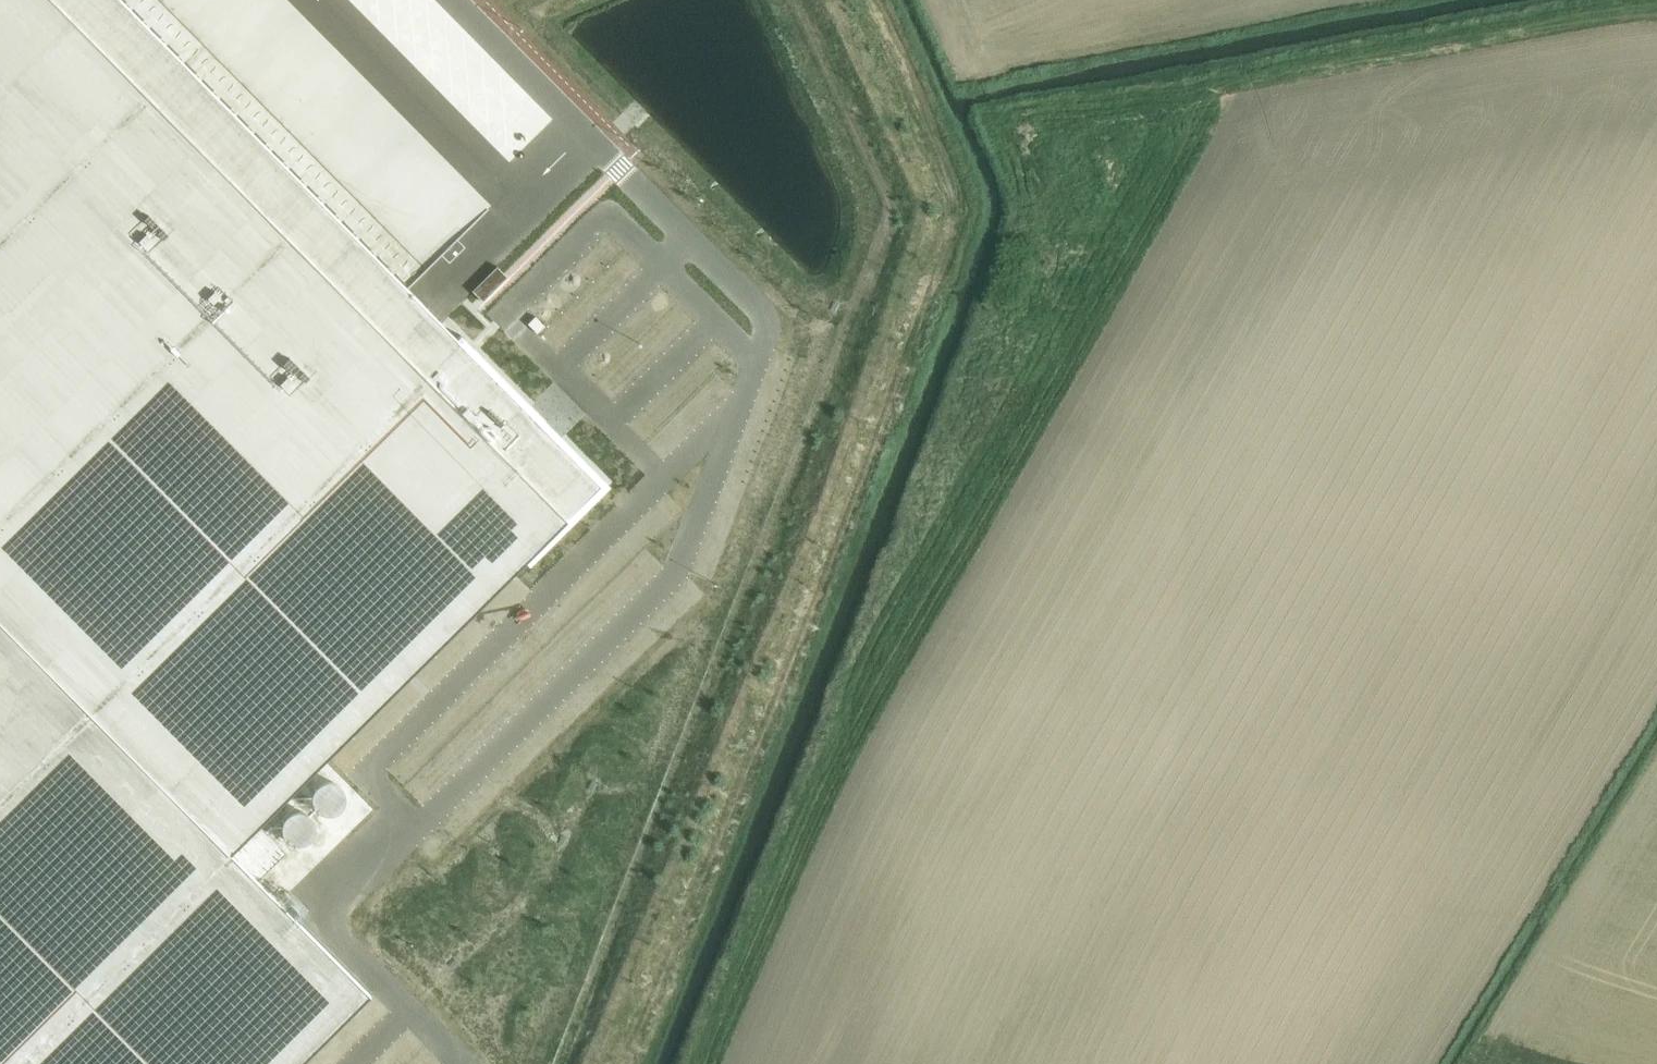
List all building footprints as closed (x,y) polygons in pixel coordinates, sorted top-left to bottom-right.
[(370,994),(348,972),(302,925),(259,881),(287,853),(284,850),(259,825),(310,774),(336,748),(437,648),(525,561),(529,565),(532,562),(531,559),(530,557),(538,548),(559,528),(586,501),(603,485),(585,468),(561,442),(559,441),(557,443),(554,445),(523,414),(525,412),(528,409),(509,390),(462,343),(463,341),(464,338),(460,335),(458,337),(457,338),(417,298),(290,170),(182,61),(122,0),(0,0),(0,1063),(299,1063),(370,994)] [(312,795),(312,798),(312,802),(314,806),(315,809),(318,812),(321,814),(325,815),(328,815),(332,815),(336,814),(339,812),(342,809),(344,806),(345,802),(345,799),(345,795),(344,791),(342,788),(339,786),(336,784),(332,782),(329,782),(325,782),(321,783),(318,785),(316,788),(314,791),(312,795)] [(283,824),(282,828),(282,832),(283,835),(286,839),(288,841),(291,843),(295,845),(299,845),(303,844),(306,843),(310,841),(312,838),(314,835),(315,831),(315,827),(314,823),(313,820),(310,817),(307,814),(304,813),(300,812),(296,812),(293,813),(289,815),(286,817),(284,820),(283,824)]
